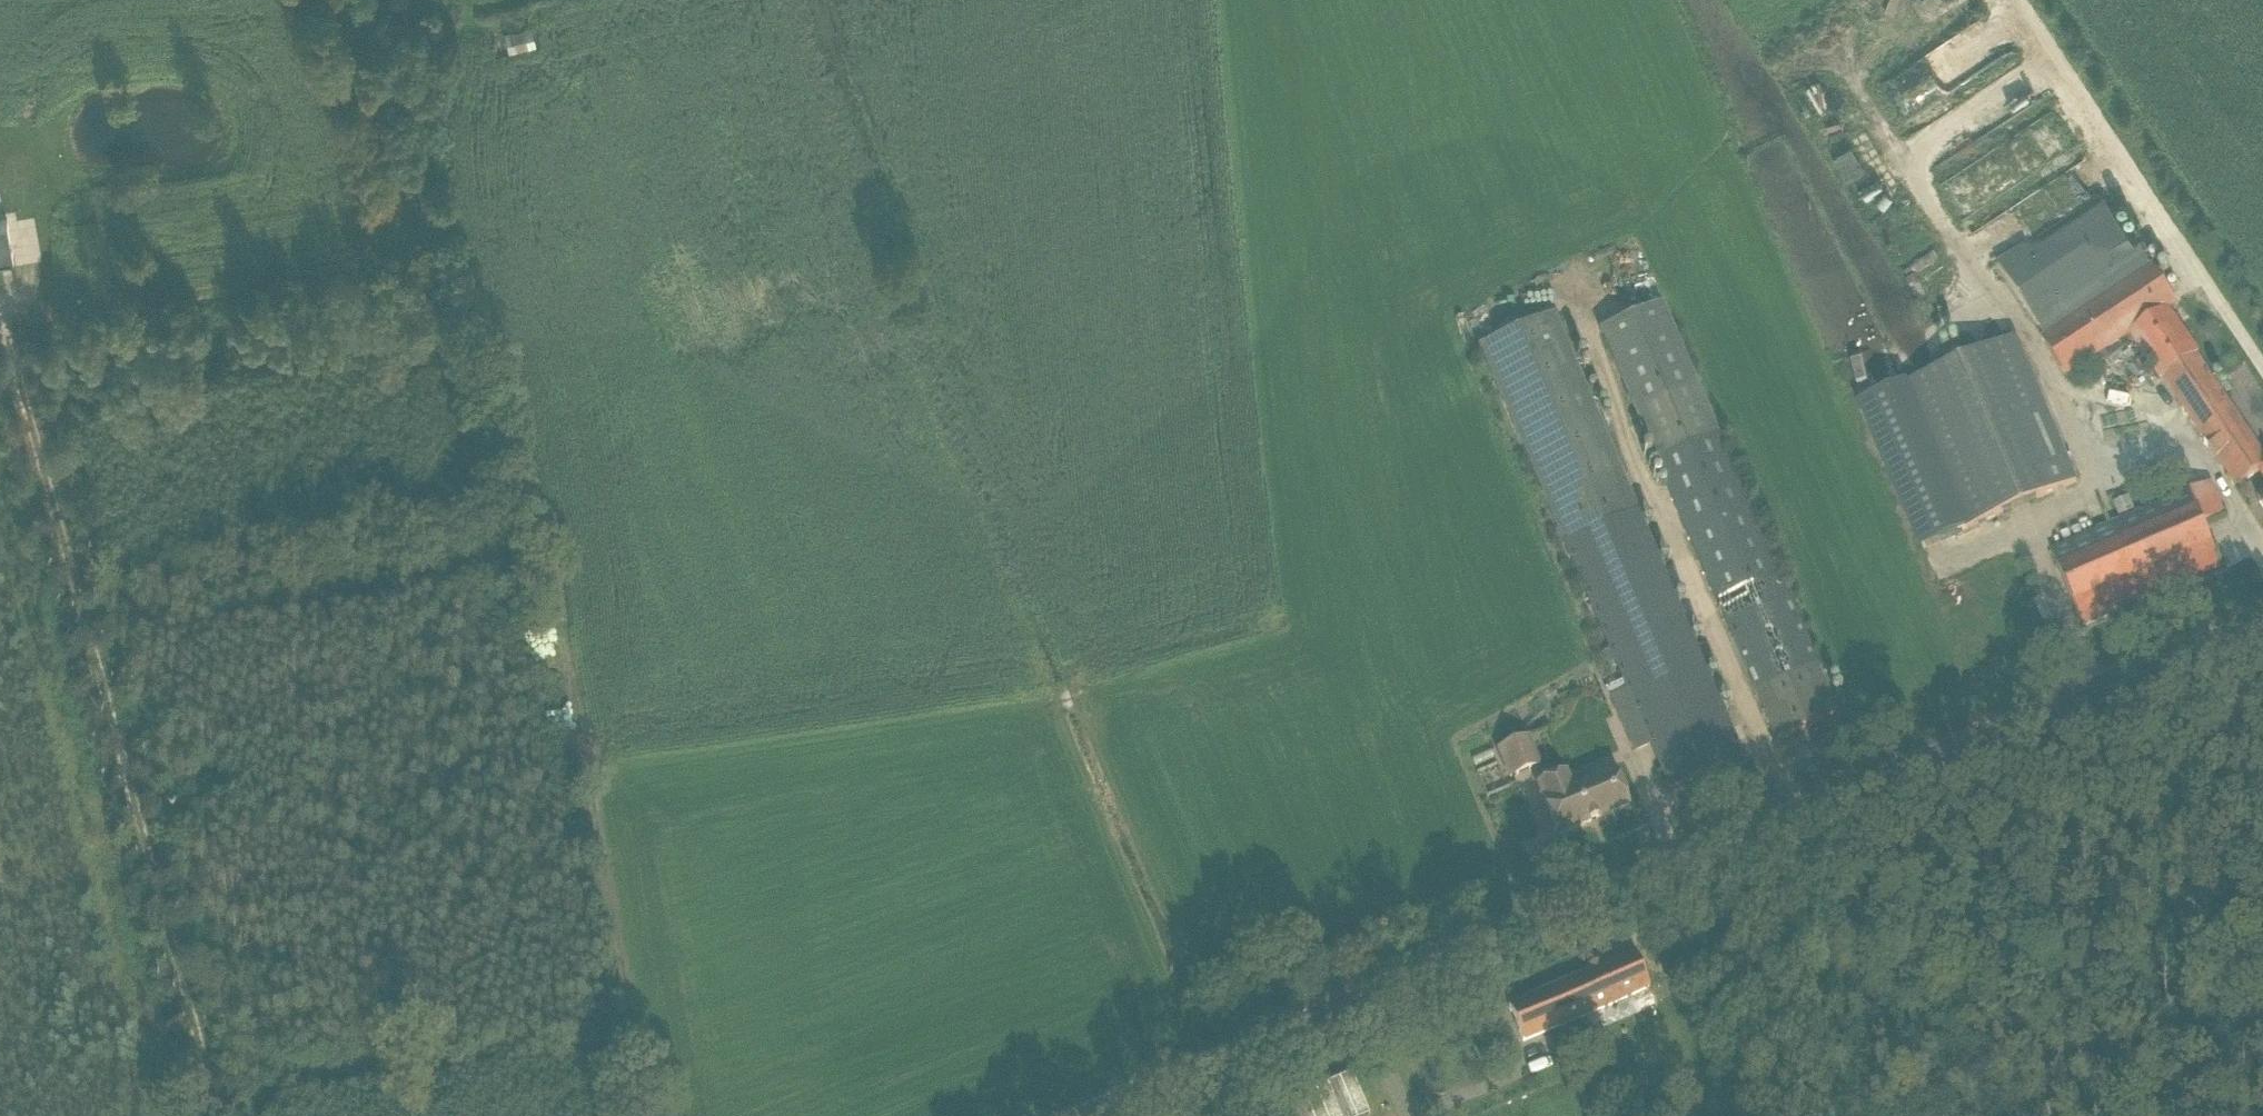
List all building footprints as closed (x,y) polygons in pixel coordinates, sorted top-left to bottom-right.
[(528,18),(500,24),(508,55),(536,49),(528,18)] [(1846,181),(1865,169),(1850,146),(1832,157),(1846,181)] [(2236,489),(2259,474),(2262,472),(2262,455),(2197,356),(2199,355),(2169,309),(2177,303),(2154,268),(2151,270),(2103,198),(1997,267),(2044,337),(2041,340),(2067,380),(2129,338),(2160,382),(2156,386),(2164,400),(2171,394),(2236,489)] [(13,255),(6,218),(0,219),(0,257),(13,255)] [(1777,740),(1836,715),(1662,302),(1603,330),(1777,740)] [(1670,791),(1742,760),(1558,316),(1474,349),(1477,361),(1485,358),(1623,682),(1607,688),(1633,752),(1650,745),(1670,791)] [(1918,551),(2079,484),(2016,339),(1966,360),(1959,347),(1942,355),(1948,368),(1857,406),(1918,551)] [(1827,360),(1839,388),(1854,381),(1842,354),(1827,360)] [(2083,629),(2222,568),(2204,525),(2225,515),(2210,484),(2051,552),(2083,629)] [(2119,518),(2134,511),(2128,499),(2113,505),(2119,518)] [(1495,752),(1508,782),(1541,768),(1529,738),(1495,752)] [(1558,837),(1628,808),(1610,765),(1592,773),(1594,779),(1573,787),(1567,773),(1536,786),(1558,837)] [(1528,1044),(1650,992),(1635,956),(1508,1010),(1528,1044)] [(1284,1115),(1343,1115),(1351,1113),(1337,1073),(1276,1094),(1284,1115)]
